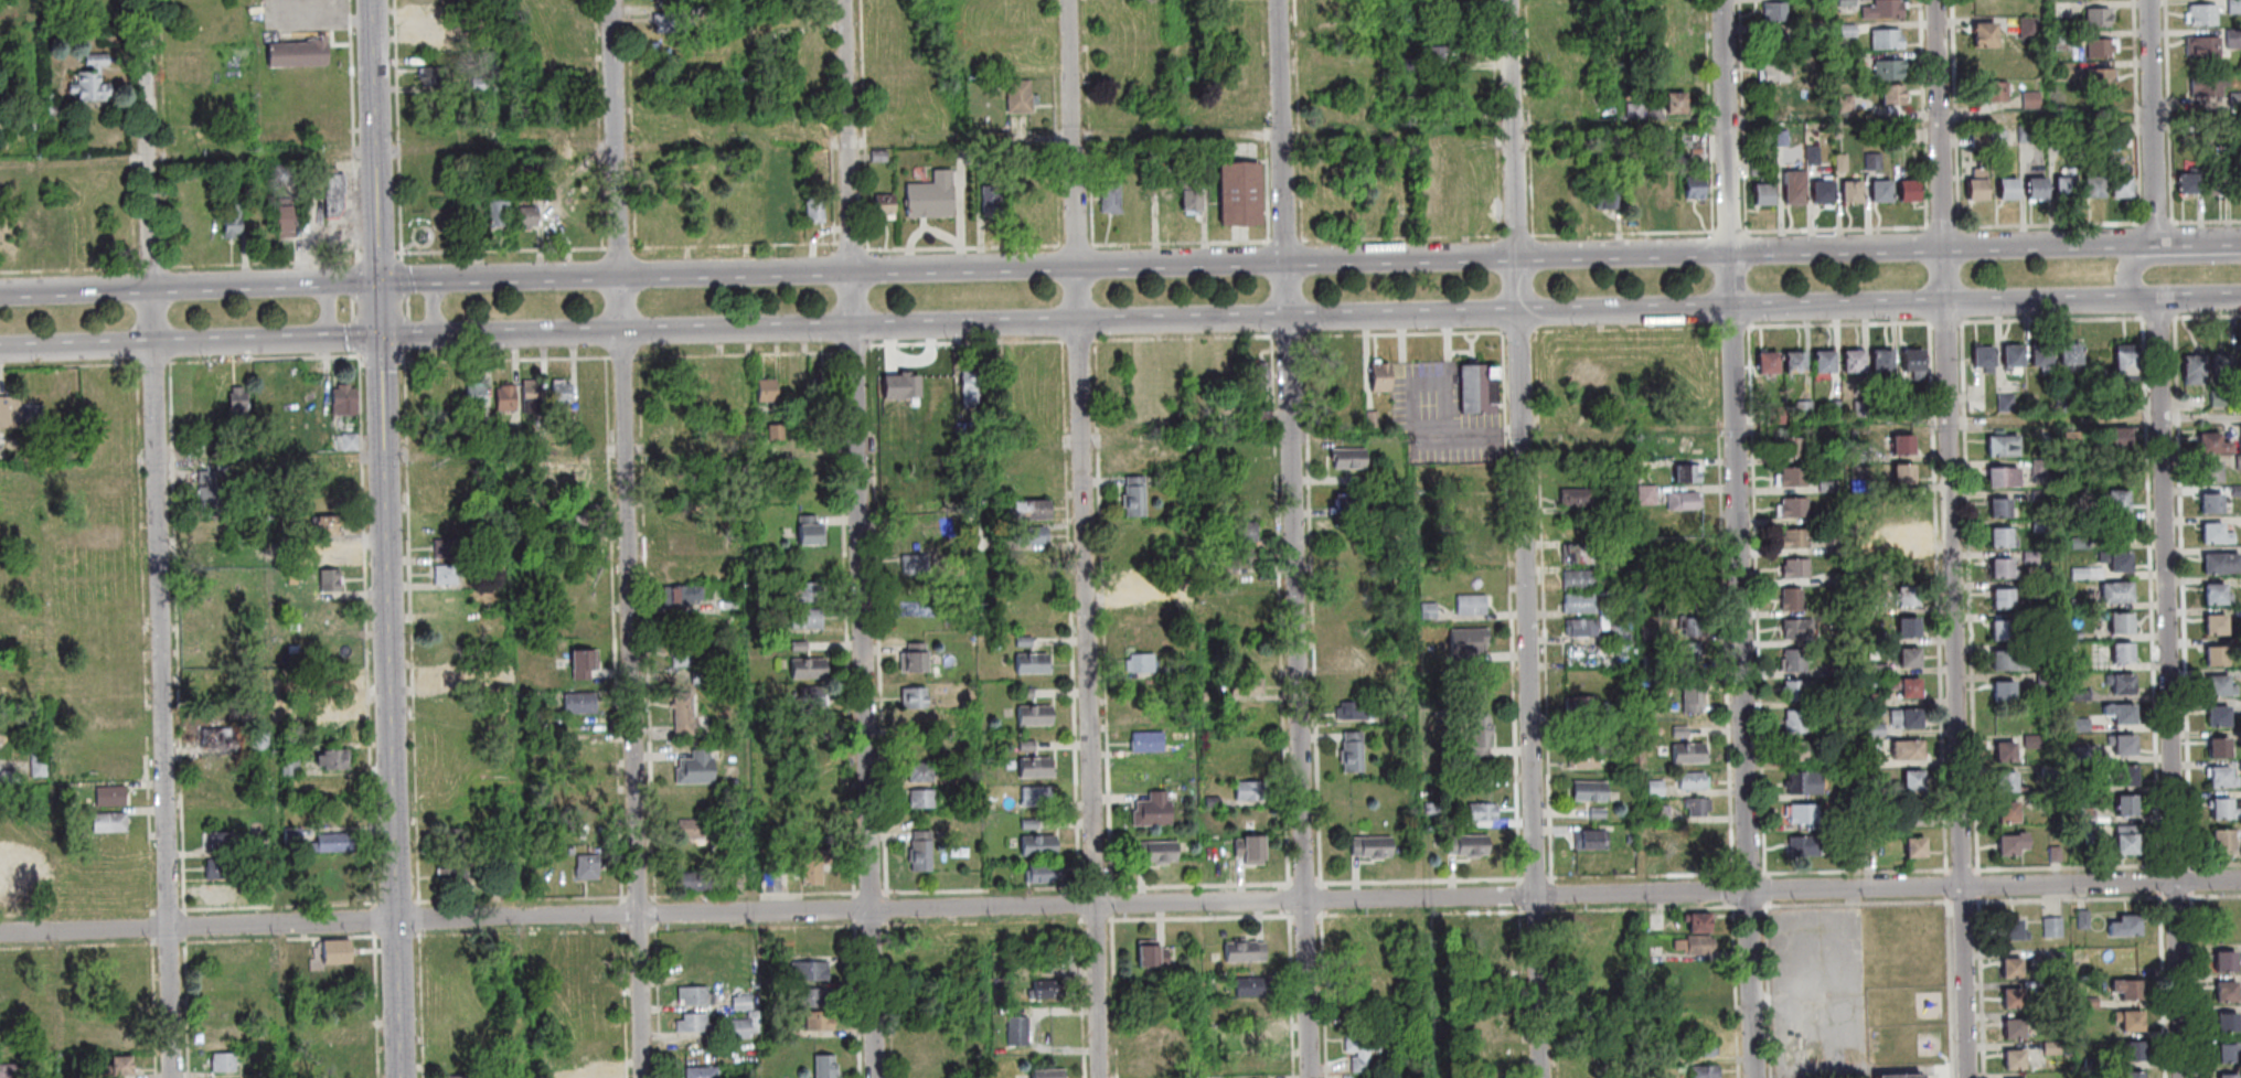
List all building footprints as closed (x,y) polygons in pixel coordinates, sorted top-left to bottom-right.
[(1877,7),(1876,0),(1901,0),(1901,2),(1904,2),(1904,18),(1864,19),(1864,7),(1877,7)] [(2231,15),(2230,0),(2240,0),(2240,15),(2231,15)] [(1765,15),(1765,4),(1788,3),(1788,21),(1769,22),(1768,15),(1765,15)] [(2191,7),(2218,6),(2218,25),(2191,26),(2191,24),(2187,24),(2186,14),(2191,13),(2191,7)] [(2089,28),(2089,10),(2111,9),(2111,28),(2089,28)] [(659,33),(658,14),(684,14),(685,32),(659,33)] [(424,34),(423,18),(447,17),(447,34),(424,34)] [(2038,17),(2039,38),(2023,38),(2021,18),(2038,17)] [(1997,22),(1997,45),(1975,45),(1975,22),(1997,22)] [(1807,26),(1823,25),(1823,36),(1807,36),(1807,26)] [(1858,38),(1840,38),(1840,25),(1857,25),(1858,38)] [(474,38),(474,28),(489,28),(490,38),(474,38)] [(2228,31),(2240,30),(2240,49),(2229,49),(2228,31)] [(1874,51),(1874,31),(1900,31),(1900,36),(1904,36),(1906,50),(1874,51)] [(2057,49),(2057,32),(2072,32),(2072,49),(2057,49)] [(269,66),(330,64),(329,34),(321,34),(322,39),(311,39),(311,41),(276,43),(269,49),(269,66)] [(1790,53),(1764,53),(1763,35),(1789,34),(1790,53)] [(2195,57),(2195,56),(2189,56),(2188,40),(2221,39),(2222,56),(2195,57)] [(2119,52),(2111,53),(2111,57),(2090,58),(2089,41),(2119,40),(2119,52)] [(1421,62),(1421,47),(1461,46),(1461,61),(1421,62)] [(82,100),(82,92),(72,92),(72,84),(81,84),(81,73),(94,72),(94,65),(88,65),(87,55),(110,54),(110,64),(102,65),(103,84),(113,84),(113,95),(108,95),(108,99),(82,100)] [(1408,70),(1408,56),(1417,55),(1417,70),(1408,70)] [(1858,55),(1859,70),(1843,71),(1843,56),(1858,55)] [(1904,79),(1876,79),(1876,61),(1903,61),(1904,79)] [(2074,79),(2058,79),(2058,64),(2073,63),(2074,79)] [(1791,83),(1765,83),(1765,65),(1790,64),(1791,83)] [(447,86),(425,86),(424,67),(447,67),(447,86)] [(2115,89),(2088,89),(2088,70),(2115,70),(2115,89)] [(2230,87),(2223,88),(2223,97),(2194,97),(2194,78),(2230,77),(2230,87)] [(489,79),(489,90),(473,90),(473,79),(489,79)] [(1010,113),(1034,111),(1034,105),(1041,104),(1039,95),(1034,95),(1034,93),(1032,93),(1032,79),(1009,81),(1010,113)] [(1982,83),(2009,83),(2009,102),(1982,103),(1982,83)] [(1904,105),(1883,105),(1883,86),(1903,85),(1904,105)] [(1686,111),(1668,113),(1668,92),(1686,92),(1686,111)] [(2025,93),(2040,93),(2041,108),(2025,108),(2025,93)] [(2231,94),(2240,93),(2240,104),(2231,104),(2231,94)] [(55,103),(45,103),(45,94),(55,94),(55,103)] [(1843,96),(1855,96),(1855,111),(1843,111),(1843,96)] [(1643,103),(1643,117),(1629,117),(1629,104),(1643,103)] [(50,116),(50,105),(64,105),(65,116),(50,116)] [(18,121),(18,107),(29,106),(29,121),(18,121)] [(2183,132),(2183,121),(2199,121),(2199,132),(2183,132)] [(2133,135),(2115,136),(2115,124),(2132,122),(2133,135)] [(2040,125),(2040,141),(2021,142),(2021,125),(2040,125)] [(2066,141),(2050,141),(2049,126),(2066,126),(2066,141)] [(1779,131),(1790,131),(1790,147),(1779,147),(1779,131)] [(1975,148),(1975,131),(1989,131),(1989,147),(1975,148)] [(1993,147),(1993,131),(2008,131),(2008,146),(1993,147)] [(1668,152),(1668,132),(1679,132),(1680,152),(1668,152)] [(1808,147),(1822,147),(1822,164),(1808,166),(1808,147)] [(888,163),(873,163),(873,151),(888,150),(888,163)] [(1882,170),(1868,171),(1867,154),(1882,153),(1882,170)] [(1838,171),(1838,154),(1849,154),(1849,171),(1838,171)] [(2232,157),(2240,157),(2240,194),(2233,194),(2232,157)] [(513,175),(500,175),(500,160),(513,160),(513,175)] [(1756,204),(1754,183),(1762,183),(1762,175),(1753,175),(1753,161),(1768,161),(1769,183),(1774,183),(1774,204),(1756,204)] [(2227,192),(2208,193),(2207,162),(2217,162),(2217,172),(2226,172),(2227,192)] [(1261,223),(1223,224),(1221,166),(1260,164),(1261,223)] [(1655,206),(1654,167),(1673,166),(1674,206),(1655,206)] [(2200,193),(2180,193),(2179,173),(2191,173),(2191,168),(2198,167),(2198,172),(2200,172),(2200,193)] [(1968,200),(1968,179),(1976,178),(1975,169),(1987,169),(1987,200),(1968,200)] [(2057,196),(2057,177),(2068,177),(2068,169),(2077,169),(2077,196),(2057,196)] [(908,184),(909,217),(953,216),(952,170),(932,170),(933,183),(908,184)] [(1786,172),(1805,171),(1806,204),(1788,204),(1786,172)] [(327,218),(339,217),(345,206),(344,194),(348,194),(346,173),(326,174),(327,218)] [(2113,196),(2112,175),(2132,174),(2132,196),(2113,196)] [(1688,198),(1688,177),(1706,175),(1706,196),(1688,198)] [(2085,177),(2105,175),(2106,196),(2087,196),(2085,177)] [(2000,178),(2018,177),(2018,199),(2000,199),(2000,178)] [(2029,198),(2028,178),(2047,177),(2047,198),(2029,198)] [(1644,206),(1644,178),(1626,178),(1626,206),(1644,206)] [(1874,202),(1874,180),(1892,180),(1893,201),(1874,202)] [(1902,202),(1901,181),(1920,180),(1920,201),(1902,202)] [(1815,182),(1834,181),(1834,201),(1815,201),(1815,182)] [(1844,181),(1864,181),(1864,202),(1845,202),(1844,181)] [(1105,211),(1103,184),(1121,183),(1122,211),(1105,211)] [(1003,214),(1003,186),(984,186),(985,215),(1003,214)] [(1597,209),(1597,188),(1618,188),(1618,207),(1597,209)] [(1203,210),(1185,210),(1184,190),(1203,190),(1203,210)] [(490,226),(490,194),(510,193),(510,209),(506,209),(506,226),(490,226)] [(809,218),(809,195),(826,194),(826,223),(815,223),(815,218),(809,218)] [(896,220),(895,194),(877,195),(878,215),(886,214),(886,220),(896,220)] [(296,236),(295,201),(276,202),(277,236),(296,236)] [(242,203),(225,203),(225,237),(236,237),(236,234),(242,234),(242,203)] [(522,225),(521,207),(538,207),(538,225),(522,225)] [(2030,346),(2050,346),(2050,367),(2048,367),(2048,377),(2040,377),(2040,367),(2031,367),(2030,346)] [(2060,366),(2060,346),(2080,346),(2080,365),(2078,365),(2078,374),(2070,374),(2070,365),(2060,366)] [(2136,346),(2137,375),(2134,375),(2134,382),(2117,382),(2117,375),(2115,375),(2114,346),(2136,346)] [(2003,369),(2002,348),(2021,348),(2021,369),(2003,369)] [(1925,349),(1925,380),(1915,380),(1915,370),(1906,370),(1906,350),(1925,349)] [(1972,349),(1993,349),(1993,369),(1992,369),(1992,375),(1984,375),(1984,369),(1973,369),(1972,349)] [(1865,350),(1866,372),(1846,372),(1845,350),(1865,350)] [(1896,371),(1882,372),(1882,377),(1875,378),(1874,350),(1895,350),(1896,371)] [(1788,352),(1806,351),(1807,373),(1796,373),(1796,382),(1788,382),(1788,352)] [(1836,372),(1816,372),(1815,351),(1836,351),(1836,372)] [(1760,352),(1780,352),(1780,373),(1760,373),(1760,352)] [(2230,371),(2240,371),(2240,354),(2229,355),(2230,371)] [(2230,355),(2230,375),(2211,375),(2211,355),(2230,355)] [(2201,377),(2200,377),(2200,385),(2183,386),(2183,378),(2181,378),(2180,357),(2201,356),(2201,377)] [(1390,363),(1390,392),(1373,392),(1373,363),(1390,363)] [(1462,414),(1461,365),(1495,364),(1496,413),(1462,414)] [(1268,389),(1250,389),(1249,365),(1268,365),(1268,389)] [(964,403),(963,372),(981,371),(982,402),(973,402),(973,407),(965,407),(965,403),(964,403)] [(885,398),(885,376),(901,375),(901,373),(911,372),(911,375),(921,375),(922,398),(885,398)] [(777,378),(778,403),(760,403),(759,380),(777,378)] [(834,378),(834,402),(815,402),(815,378),(834,378)] [(524,413),(542,413),(542,380),(524,380),(524,413)] [(554,405),(574,405),(574,383),(566,383),(566,380),(554,380),(554,405)] [(334,388),(340,388),(340,385),(351,384),(351,388),(358,388),(359,414),(335,414),(334,388)] [(468,405),(488,405),(488,384),(468,384),(468,405)] [(498,413),(519,412),(517,385),(501,385),(501,388),(497,388),(498,413)] [(231,410),(231,393),(234,393),(234,387),(244,387),(244,393),(247,393),(248,410),(231,410)] [(2210,409),(2209,394),(2224,394),(2224,408),(2210,409)] [(45,426),(0,427),(0,396),(22,396),(22,406),(44,405),(45,426)] [(2066,415),(2056,415),(2055,396),(2066,396),(2066,415)] [(2013,413),(1997,413),(1997,397),(2013,397),(2013,413)] [(1913,401),(1930,399),(1930,415),(1914,415),(1913,401)] [(2117,399),(2134,399),(2134,414),(2117,415),(2117,399)] [(1888,416),(1888,401),(1900,401),(1900,416),(1888,416)] [(1800,402),(1814,402),(1814,418),(1800,418),(1800,402)] [(1832,418),(1832,402),(1843,402),(1843,418),(1832,418)] [(1856,402),(1871,402),(1871,416),(1856,417),(1856,402)] [(1771,408),(1786,407),(1786,424),(1771,424),(1771,408)] [(1272,426),(1256,427),(1256,412),(1272,410),(1272,426)] [(1380,412),(1380,427),(1369,427),(1369,412),(1380,412)] [(973,433),(960,433),(959,424),(973,423),(973,433)] [(771,441),(770,426),(785,425),(786,441),(771,441)] [(2127,429),(2128,451),(2096,452),(2095,430),(2127,429)] [(339,451),(339,436),(344,436),(344,435),(359,434),(360,450),(339,451)] [(1895,436),(1914,435),(1915,455),(1896,455),(1895,436)] [(2230,455),(2198,455),(2197,435),(2218,435),(2218,444),(2229,444),(2230,455)] [(2079,450),(2064,450),(2063,436),(2078,436),(2079,450)] [(2017,457),(1987,458),(1986,438),(2017,437),(2017,449),(2016,449),(2017,457)] [(1781,439),(1805,438),(1806,457),(1781,457),(1781,439)] [(1334,449),(1367,448),(1367,459),(1334,460),(1334,449)] [(2047,478),(2032,478),(2032,462),(2046,462),(2047,478)] [(2198,483),(2198,463),(2219,463),(2220,483),(2198,483)] [(1677,466),(1677,483),(1703,482),(1701,465),(1677,466)] [(1917,484),(1897,484),(1896,466),(1915,465),(1917,484)] [(1776,476),(1784,474),(1784,469),(1808,468),(1808,487),(1776,488),(1776,476)] [(2018,489),(1987,490),(1987,470),(2018,470),(2018,489)] [(204,514),(203,503),(201,503),(201,487),(207,487),(207,482),(200,482),(200,471),(216,471),(216,487),(222,487),(223,514),(204,514)] [(1366,476),(1367,484),(1352,484),(1352,477),(1366,476)] [(1146,477),(1148,516),(1128,516),(1128,509),(1125,509),(1124,495),(1128,495),(1128,487),(1129,487),(1129,477),(1146,477)] [(939,494),(932,479),(916,486),(923,501),(939,494)] [(1871,492),(1854,492),(1853,481),(1870,481),(1871,492)] [(1822,482),(1839,482),(1839,492),(1822,493),(1822,482)] [(1639,485),(1640,506),(1658,505),(1657,485),(1639,485)] [(2230,489),(2240,488),(2240,500),(2230,500),(2230,489)] [(1562,490),(1562,506),(1596,505),(1594,489),(1562,490)] [(1668,493),(1669,512),(1704,510),(1703,495),(1698,495),(1698,492),(1668,493)] [(2031,504),(2031,493),(2047,492),(2047,504),(2031,504)] [(2093,495),(2106,494),(2106,493),(2127,493),(2127,513),(2106,514),(2106,503),(2093,504),(2093,495)] [(1337,494),(1358,494),(1358,513),(1338,514),(1337,494)] [(2199,515),(2199,497),(2221,497),(2221,515),(2199,515)] [(1778,505),(1785,505),(1785,499),(1810,499),(1810,517),(1778,517),(1778,505)] [(1014,502),(1050,500),(1052,519),(1015,520),(1014,514),(1011,514),(1011,506),(1014,505),(1014,502)] [(1991,520),(1989,501),(2009,501),(2009,519),(1991,520)] [(2066,521),(2066,505),(2084,505),(2084,521),(2066,521)] [(319,516),(338,515),(339,535),(320,535),(319,516)] [(572,534),(593,533),(591,515),(570,515),(572,534)] [(801,516),(818,515),(818,525),(826,525),(826,544),(801,545),(801,516)] [(1260,541),(1230,541),(1229,523),(1260,522),(1260,541)] [(2031,535),(2031,524),(2048,523),(2048,535),(2031,535)] [(2128,523),(2130,544),(2107,544),(2106,524),(2128,523)] [(2200,546),(2199,525),(2221,524),(2222,535),(2232,534),(2233,545),(2200,546)] [(1045,527),(1045,529),(1049,529),(1050,543),(1046,543),(1046,544),(1020,545),(1020,529),(1045,527)] [(1899,547),(1899,527),(1917,527),(1918,546),(1899,547)] [(2010,548),(1989,549),(1989,531),(2010,530),(2010,548)] [(1783,537),(1786,537),(1786,531),(1810,531),(1810,548),(1783,548),(1783,537)] [(436,558),(459,558),(458,540),(435,540),(436,558)] [(2069,541),(2087,541),(2087,553),(2069,553),(2069,541)] [(1871,555),(1871,544),(1886,544),(1886,555),(1871,555)] [(1564,545),(1565,565),(1597,565),(1596,545),(1564,545)] [(1234,567),(1234,548),(1257,548),(1257,567),(1234,567)] [(2023,555),(2037,554),(2037,566),(2023,566),(2023,555)] [(2098,555),(2130,555),(2130,563),(2130,574),(2109,575),(2109,565),(2098,565),(2098,555)] [(2201,577),(2201,556),(2222,555),(2222,556),(2238,556),(2239,575),(2201,577)] [(905,575),(905,556),(928,556),(929,574),(905,575)] [(1784,566),(1788,566),(1788,561),(1811,561),(1812,578),(1784,579),(1784,566)] [(2011,579),(1991,580),(1991,562),(2011,561),(2011,579)] [(1204,573),(1203,562),(1218,562),(1219,572),(1204,573)] [(437,584),(459,584),(459,565),(437,565),(437,584)] [(322,569),(342,569),(342,598),(323,599),(322,569)] [(1565,572),(1566,590),(1597,590),(1596,570),(1565,572)] [(2069,570),(2102,570),(2102,583),(2069,583),(2069,570)] [(828,600),(791,601),(790,591),(797,591),(797,584),(828,583),(828,600)] [(2100,586),(2111,585),(2111,584),(2131,584),(2131,605),(2100,606),(2100,586)] [(666,605),(666,587),(701,586),(701,604),(666,605)] [(2203,607),(2202,586),(2224,586),(2226,596),(2231,596),(2231,606),(2203,607)] [(1900,607),(1899,587),(1920,587),(1921,606),(1900,607)] [(1784,589),(1803,589),(1804,601),(1805,601),(1805,610),(1783,611),(1783,600),(1784,600),(1784,589)] [(1992,611),(1992,593),(2011,591),(2013,610),(1992,611)] [(1594,594),(1596,613),(1565,615),(1565,604),(1567,604),(1566,595),(1594,594)] [(1358,609),(1354,596),(1342,600),(1346,612),(1358,609)] [(1487,616),(1459,617),(1459,596),(1487,596),(1487,616)] [(1863,616),(1861,601),(1878,600),(1878,615),(1863,616)] [(2069,601),(2088,600),(2088,612),(2069,613),(2069,601)] [(1439,604),(1439,619),(1423,619),(1423,604),(1439,604)] [(794,610),(824,609),(825,629),(794,629),(794,610)] [(2132,613),(2132,637),(2109,637),(2109,615),(2132,613)] [(2025,616),(2043,616),(2043,626),(2025,627),(2025,616)] [(2205,638),(2203,617),(2226,616),(2226,628),(2232,627),(2233,637),(2205,638)] [(1678,619),(1679,630),(1687,630),(1687,637),(1707,637),(1706,618),(1678,619)] [(1922,637),(1901,638),(1900,618),(1921,618),(1922,637)] [(1567,638),(1598,637),(1598,620),(1567,621),(1567,638)] [(1786,620),(1815,620),(1815,639),(1786,639),(1786,620)] [(2011,641),(1992,642),(1991,622),(2010,621),(2011,641)] [(1615,628),(1616,642),(1633,641),(1632,628),(1615,628)] [(1452,654),(1451,630),(1488,630),(1488,644),(1486,644),(1486,653),(1471,653),(1472,662),(1458,662),(1458,654),(1452,654)] [(1034,637),(1034,647),(1018,647),(1018,637),(1034,637)] [(809,641),(809,652),(793,652),(793,642),(809,641)] [(693,666),(675,666),(675,642),(693,642),(693,666)] [(1705,642),(1705,662),(1687,662),(1687,657),(1690,657),(1689,643),(1705,642)] [(904,671),(904,654),(908,654),(908,653),(911,653),(910,644),(927,643),(927,652),(929,652),(930,671),(904,671)] [(2111,645),(2132,645),(2133,664),(2112,665),(2111,645)] [(1902,668),(1902,649),(1922,648),(1922,666),(1902,668)] [(2205,669),(2205,649),(2226,648),(2226,668),(2205,669)] [(576,681),(594,680),(594,670),(597,670),(597,650),(575,651),(576,681)] [(1786,650),(1805,650),(1805,662),(1807,662),(1807,671),(1783,672),(1783,660),(1786,660),(1786,650)] [(1020,654),(1049,653),(1050,673),(1020,674),(1020,654)] [(1992,672),(1992,653),(2014,653),(2025,655),(2025,672),(1992,672)] [(1133,654),(1156,654),(1156,672),(1133,672),(1129,672),(1128,661),(1133,661),(1133,654)] [(793,660),(828,659),(828,679),(793,679),(793,660)] [(1827,665),(1843,665),(1843,676),(1827,676),(1827,665)] [(1890,675),(1876,675),(1876,665),(1890,665),(1890,675)] [(437,687),(463,687),(463,668),(437,668),(437,687)] [(1166,668),(1183,668),(1183,676),(1166,677),(1166,668)] [(695,685),(694,671),(714,671),(715,685),(695,685)] [(318,673),(345,672),(346,691),(319,692),(318,673)] [(1685,673),(1686,714),(1704,713),(1704,704),(1705,704),(1705,695),(1707,695),(1707,681),(1705,682),(1704,673),(1685,673)] [(2104,677),(2111,677),(2111,676),(2133,676),(2133,697),(2112,697),(2112,687),(2104,689),(2104,677)] [(2206,698),(2205,677),(2228,677),(2228,687),(2237,687),(2237,697),(2206,698)] [(1234,695),(1234,680),(1266,679),(1267,695),(1234,695)] [(1892,680),(1922,679),(1922,698),(1904,698),(1903,690),(1892,690),(1892,680)] [(1816,681),(1816,701),(1788,702),(1788,682),(1816,681)] [(1993,704),(1993,685),(2013,684),(2014,703),(1993,704)] [(829,686),(830,706),(803,707),(802,687),(829,686)] [(929,707),(904,708),(904,689),(929,687),(929,707)] [(1036,689),(1036,698),(1020,700),(1020,690),(1036,689)] [(2070,693),(2089,692),(2089,704),(2070,704),(2070,693)] [(567,713),(598,714),(599,694),(567,693),(567,713)] [(695,735),(677,735),(676,693),(694,693),(695,735)] [(1204,702),(1204,693),(1219,693),(1219,702),(1204,702)] [(1886,707),(1867,707),(1867,694),(1886,694),(1886,707)] [(1567,717),(1603,716),(1603,706),(1600,707),(1599,696),(1566,697),(1567,717)] [(1375,703),(1375,719),(1341,721),(1341,708),(1345,708),(1345,703),(1375,703)] [(1021,707),(1053,706),(1054,725),(1021,726),(1021,707)] [(2102,707),(2134,706),(2135,727),(2113,728),(2113,718),(2102,718),(2102,707)] [(2207,729),(2207,708),(2228,708),(2229,729),(2207,729)] [(1789,711),(1807,711),(1807,723),(1810,723),(1810,733),(1786,733),(1786,719),(1789,719),(1789,711)] [(1900,729),(1899,725),(1893,725),(1892,711),(1923,711),(1924,729),(1900,729)] [(1410,712),(1410,725),(1395,725),(1395,712),(1410,712)] [(1472,757),(1471,717),(1492,716),(1492,726),(1495,726),(1495,738),(1492,738),(1492,747),(1491,748),(1491,756),(1472,757)] [(2071,722),(2088,722),(2089,734),(2071,734),(2071,722)] [(930,747),(930,724),(907,724),(907,747),(930,747)] [(1868,738),(1868,726),(1886,725),(1886,738),(1868,738)] [(1675,727),(1690,727),(1692,737),(1675,738),(1675,727)] [(202,746),(202,730),(236,729),(237,745),(202,746)] [(1135,734),(1165,733),(1166,751),(1135,753),(1135,734)] [(1364,733),(1365,771),(1346,772),(1346,764),(1343,764),(1343,751),(1345,751),(1345,743),(1347,743),(1347,733),(1364,733)] [(256,750),(255,734),(271,734),(271,749),(256,750)] [(2024,738),(2039,738),(2039,750),(2024,750),(2024,738)] [(2105,738),(2135,738),(2135,758),(2113,758),(2113,748),(2106,748),(2105,738)] [(2208,760),(2207,740),(2229,740),(2229,760),(2208,760)] [(1037,741),(1037,750),(1021,750),(1021,743),(1037,741)] [(1925,759),(1896,760),(1896,743),(1924,741),(1925,759)] [(1789,743),(1818,743),(1818,761),(1790,761),(1789,743)] [(1675,765),(1710,764),(1709,753),(1707,753),(1707,744),(1674,745),(1675,765)] [(2014,744),(2015,765),(1995,765),(1994,745),(2014,744)] [(1571,769),(1601,768),(1600,748),(1576,749),(1577,756),(1570,756),(1571,769)] [(2070,749),(2088,748),(2089,765),(2071,766),(2070,749)] [(716,783),(679,783),(679,770),(682,770),(682,759),(694,759),(694,750),(711,749),(712,759),(716,759),(716,783)] [(326,750),(351,750),(352,769),(327,770),(326,750)] [(34,777),(33,754),(47,754),(47,777),(34,777)] [(1834,769),(1834,758),(1847,757),(1847,769),(1834,769)] [(1023,759),(1053,758),(1053,769),(1055,769),(1056,778),(1023,778),(1023,759)] [(301,760),(301,776),(286,776),(285,760),(301,760)] [(936,781),(913,781),(911,764),(935,762),(936,781)] [(21,783),(0,784),(0,767),(2,767),(2,772),(21,771),(21,783)] [(2105,768),(2136,768),(2136,789),(2114,789),(2114,779),(2105,779),(2105,768)] [(2040,780),(2040,769),(2057,769),(2057,780),(2040,780)] [(2208,791),(2208,781),(2209,781),(2209,779),(2205,779),(2205,771),(2208,771),(2208,770),(2230,769),(2230,779),(2238,779),(2238,790),(2208,791)] [(1823,771),(1823,794),(1792,794),(1792,772),(1823,771)] [(1925,791),(1907,791),(1907,771),(1925,771),(1925,791)] [(1682,773),(1682,791),(1708,790),(1708,788),(1711,788),(1711,776),(1707,776),(1707,773),(1682,773)] [(1995,775),(2015,775),(2016,794),(1996,794),(1995,775)] [(1575,781),(1575,802),(1608,802),(1608,782),(1575,781)] [(1650,781),(1650,798),(1666,797),(1666,781),(1650,781)] [(1268,800),(1238,800),(1238,782),(1268,782),(1268,800)] [(99,805),(98,788),(128,787),(128,805),(99,805)] [(1053,787),(1054,805),(1025,807),(1025,788),(1053,787)] [(913,809),(911,791),(937,790),(937,808),(913,809)] [(1139,801),(1152,801),(1152,792),(1167,792),(1168,801),(1173,801),(1173,825),(1136,826),(1135,812),(1139,812),(1139,801)] [(1208,798),(1223,798),(1223,805),(1208,807),(1208,798)] [(2115,798),(2135,798),(2136,818),(2116,819),(2115,798)] [(1687,799),(1714,799),(1714,811),(1708,812),(1708,816),(1692,816),(1692,808),(1687,809),(1687,799)] [(2210,822),(2210,811),(2207,811),(2206,803),(2209,803),(2209,801),(2230,800),(2231,811),(2240,810),(2240,821),(2210,822)] [(1908,820),(1908,801),(1927,801),(1928,820),(1908,820)] [(1471,804),(1494,803),(1494,805),(1500,804),(1500,821),(1494,821),(1494,822),(1472,822),(1471,804)] [(2017,803),(2017,824),(1997,825),(1997,804),(2017,803)] [(1424,804),(1441,804),(1442,814),(1424,815),(1424,804)] [(1654,805),(1655,823),(1669,823),(1669,805),(1654,805)] [(1792,805),(1820,805),(1820,823),(1793,824),(1792,805)] [(1592,809),(1592,820),(1608,820),(1608,809),(1592,809)] [(129,832),(96,833),(95,814),(129,813),(129,832)] [(1837,814),(1856,813),(1856,828),(1837,828),(1837,814)] [(1869,828),(1869,815),(1885,815),(1885,828),(1869,828)] [(1025,820),(1039,820),(1039,829),(1025,830),(1025,820)] [(682,839),(682,821),(705,821),(705,839),(682,839)] [(1709,823),(1683,823),(1683,842),(1709,842),(1709,823)] [(286,829),(303,829),(305,844),(287,844),(286,829)] [(2114,829),(2135,829),(2135,836),(2136,836),(2136,857),(2115,857),(2114,829)] [(730,841),(730,831),(745,831),(745,841),(730,841)] [(1577,832),(1577,852),(1611,851),(1610,834),(1603,834),(1603,831),(1577,832)] [(933,871),(915,872),(914,862),(911,862),(911,851),(914,851),(914,841),(915,841),(915,832),(932,832),(933,871)] [(2211,832),(2232,832),(2232,854),(2211,854),(2211,832)] [(236,851),(205,851),(205,833),(235,833),(236,851)] [(2100,833),(2101,853),(2084,853),(2084,834),(2100,833)] [(320,835),(356,834),(356,852),(321,852),(320,835)] [(1057,835),(1057,856),(1024,856),(1024,836),(1057,835)] [(1997,839),(2016,839),(2016,835),(2025,835),(2026,851),(2017,852),(2017,857),(1998,858),(1997,839)] [(1267,860),(1266,860),(1266,864),(1248,865),(1248,860),(1247,860),(1247,856),(1238,857),(1238,841),(1247,841),(1247,837),(1266,836),(1267,860)] [(1450,836),(1488,836),(1488,855),(1481,855),(1481,857),(1469,857),(1469,856),(1460,856),(1460,854),(1450,854),(1450,836)] [(1821,836),(1822,856),(1793,856),(1793,847),(1791,847),(1791,837),(1821,836)] [(1354,839),(1392,837),(1392,856),(1385,856),(1385,860),(1373,860),(1373,857),(1364,857),(1364,856),(1354,856),(1354,839)] [(1908,839),(1928,839),(1929,857),(1909,858),(1908,839)] [(1867,855),(1867,840),(1878,840),(1878,855),(1867,855)] [(1178,842),(1178,861),(1170,861),(1170,864),(1157,865),(1157,861),(1149,862),(1149,861),(1141,861),(1140,843),(1178,842)] [(1687,866),(1706,868),(1707,851),(1688,849),(1687,866)] [(2048,850),(2059,850),(2060,865),(2049,865),(2048,850)] [(833,851),(833,864),(824,864),(824,884),(805,885),(805,865),(797,865),(797,851),(833,851)] [(578,880),(600,880),(600,871),(602,871),(602,855),(578,855),(578,880)] [(210,879),(209,862),(239,861),(239,878),(210,879)] [(48,879),(48,863),(32,863),(32,879),(48,879)] [(1028,884),(1028,872),(1033,872),(1033,865),(1056,865),(1056,867),(1061,867),(1061,878),(1056,878),(1056,883),(1028,884)] [(14,866),(0,866),(0,886),(14,886),(14,866)] [(441,888),(471,887),(470,868),(440,869),(441,888)] [(713,892),(680,892),(680,873),(713,873),(713,892)] [(493,896),(512,896),(512,877),(494,877),(493,896)] [(238,902),(238,883),(203,883),(203,902),(238,902)] [(2091,911),(2091,930),(2079,930),(2079,911),(2091,911)] [(1712,933),(1692,933),(1690,920),(1687,921),(1687,916),(1690,916),(1690,915),(1712,915),(1712,933)] [(2112,938),(2111,924),(2121,922),(2121,917),(2141,916),(2142,937),(2112,938)] [(2063,918),(2064,939),(2046,939),(2045,919),(2063,918)] [(1432,936),(1431,920),(1443,920),(1443,936),(1432,936)] [(2031,932),(2031,940),(2004,941),(2004,921),(2024,920),(2024,932),(2031,932)] [(1690,956),(1690,950),(1677,950),(1677,941),(1689,940),(1689,937),(1711,936),(1711,939),(1716,939),(1717,951),(1712,951),(1712,954),(1690,956)] [(1228,962),(1228,943),(1237,943),(1237,940),(1249,940),(1249,942),(1258,942),(1258,943),(1267,943),(1268,962),(1228,962)] [(326,941),(353,941),(354,963),(326,964),(326,941)] [(1141,967),(1141,942),(1160,941),(1160,950),(1170,949),(1171,967),(1141,967)] [(1588,941),(1574,941),(1575,950),(1588,950),(1588,941)] [(2066,952),(2066,965),(2050,965),(2050,953),(2066,952)] [(2218,952),(2238,952),(2239,971),(2218,972),(2218,952)] [(828,960),(791,960),(791,979),(828,979),(828,960)] [(1571,979),(1582,979),(1582,960),(1571,960),(1571,979)] [(2002,968),(2005,968),(2005,960),(2024,960),(2025,978),(2002,979),(2002,968)] [(1272,978),(1273,996),(1239,997),(1238,979),(1272,978)] [(2144,1001),(2124,1001),(2124,992),(2114,992),(2114,981),(2123,981),(2123,982),(2144,982),(2144,1001)] [(1035,983),(1059,982),(1059,1000),(1036,1000),(1035,983)] [(2239,992),(2240,992),(2240,1002),(2219,1003),(2218,983),(2238,982),(2239,992)] [(677,1003),(711,1003),(711,985),(677,985),(677,1003)] [(831,1004),(831,988),(796,988),(796,1004),(831,1004)] [(2025,990),(2025,1008),(2006,1008),(2006,990),(2025,990)] [(733,1008),(751,1008),(750,994),(732,995),(733,1008)] [(2099,999),(2100,1008),(2083,1010),(2082,999),(2099,999)] [(747,1011),(747,1018),(728,1018),(728,1037),(756,1037),(756,1011),(747,1011)] [(832,1028),(832,1011),(805,1011),(805,1028),(832,1028)] [(675,1012),(675,1031),(704,1031),(704,1012),(675,1012)] [(2124,1033),(2124,1022),(2117,1022),(2116,1012),(2145,1012),(2145,1032),(2124,1033)] [(2240,1024),(2240,1033),(2219,1033),(2219,1015),(2239,1014),(2240,1024)] [(1011,1017),(1032,1017),(1031,1046),(1011,1046),(1011,1017)] [(2007,1021),(2026,1020),(2026,1039),(2007,1040),(2007,1021)] [(1269,1028),(1243,1028),(1243,1046),(1269,1046),(1269,1028)] [(1348,1029),(1383,1029),(1383,1052),(1370,1052),(1370,1058),(1374,1058),(1374,1071),(1355,1072),(1354,1058),(1360,1058),(1360,1053),(1348,1053),(1348,1029)] [(1690,1058),(1690,1042),(1715,1040),(1715,1044),(1719,1044),(1719,1055),(1715,1055),(1715,1057),(1690,1058)] [(2062,1043),(2062,1055),(2046,1056),(2046,1043),(2062,1043)] [(2146,1061),(2126,1061),(2126,1043),(2146,1043),(2146,1061)] [(2220,1045),(2240,1045),(2240,1063),(2221,1064),(2220,1045)] [(2026,1052),(2027,1070),(2008,1070),(2008,1052),(2026,1052)] [(814,1077),(834,1077),(834,1053),(814,1053),(814,1077)] [(1671,1066),(1655,1066),(1655,1053),(1669,1053),(1671,1066)] [(215,1072),(214,1055),(237,1054),(238,1071),(215,1072)] [(108,1076),(107,1068),(115,1067),(115,1058),(134,1057),(134,1075),(108,1076)] [(2103,1059),(2103,1070),(2087,1070),(2087,1059),(2103,1059)] [(19,1065),(19,1077),(0,1077),(0,1066),(19,1065)] [(680,1077),(716,1077),(716,1065),(680,1065),(680,1077)] [(1720,1067),(1720,1077),(1692,1077),(1692,1068),(1720,1067)] [(579,1069),(579,1077),(603,1077),(603,1069),(579,1069)] [(1063,1069),(1063,1077),(1033,1077),(1033,1070),(1063,1069)]
